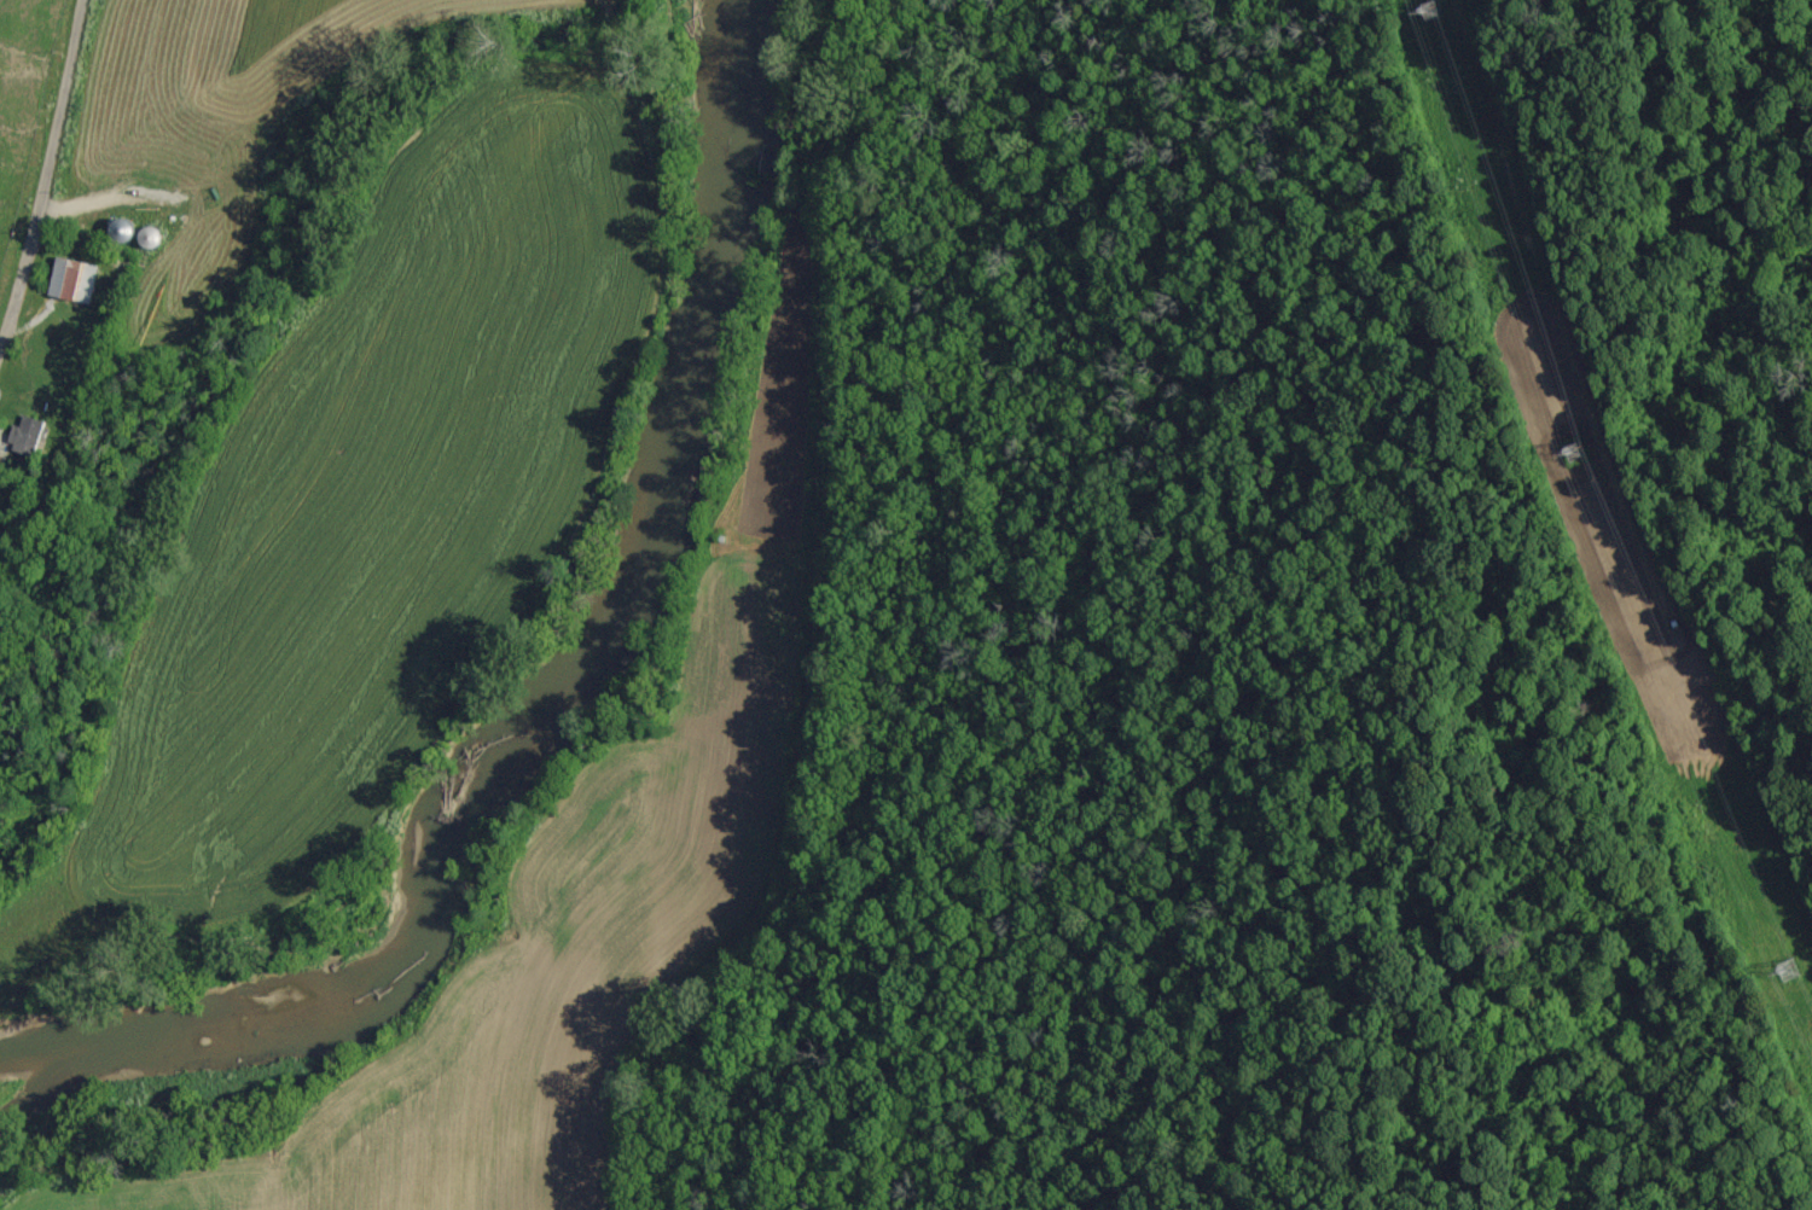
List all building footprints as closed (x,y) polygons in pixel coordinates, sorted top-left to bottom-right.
[(93,306),(102,267),(62,258),(53,296),(93,306)] [(50,422),(21,416),(14,452),(43,458),(50,422)]
